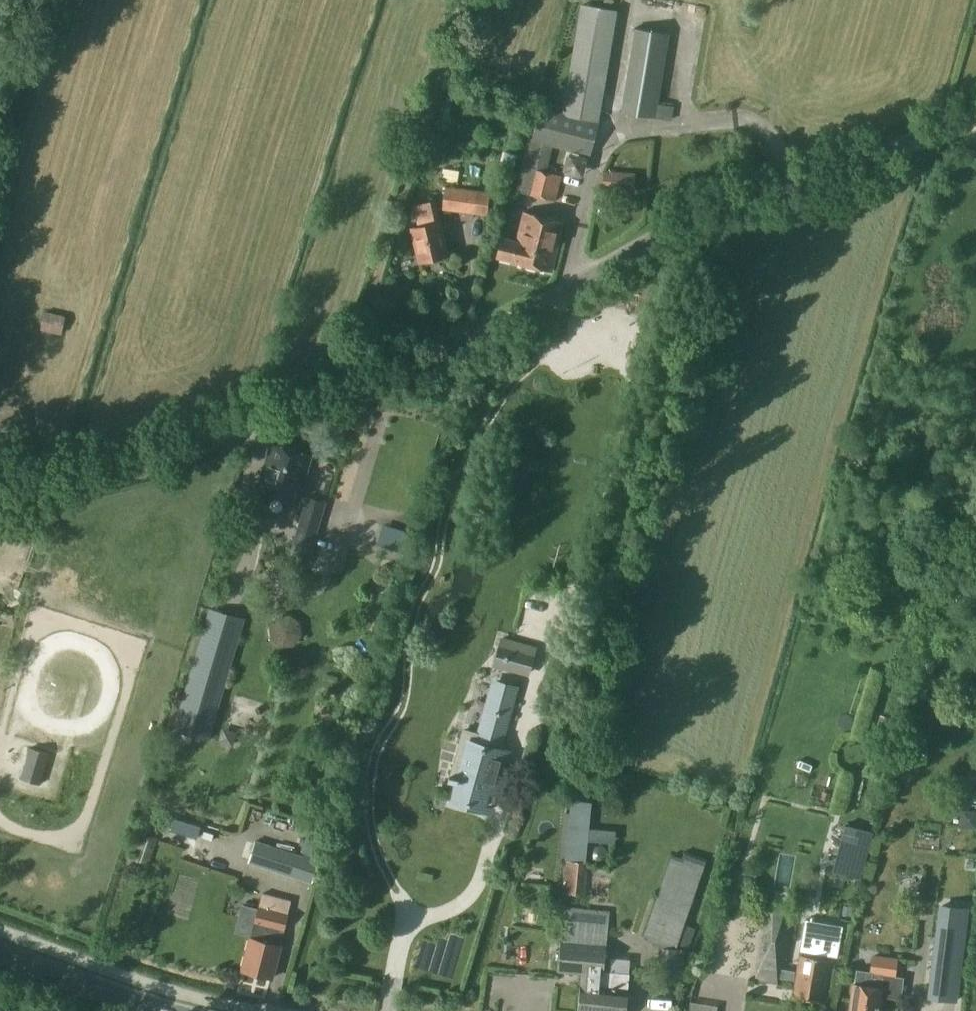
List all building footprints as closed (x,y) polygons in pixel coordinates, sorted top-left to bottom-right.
[(619,10),(581,4),(563,115),(600,121),(619,10)] [(619,110),(671,119),(673,106),(659,103),(671,33),(631,27),(619,110)] [(556,201),(563,175),(547,171),(554,146),(587,154),(592,134),(543,121),(538,139),(528,137),(515,191),(556,201)] [(589,156),(567,151),(562,172),(585,178),(589,156)] [(635,191),(636,173),(603,172),(602,189),(635,191)] [(478,190),(445,186),(442,210),(475,213),(478,190)] [(420,261),(447,255),(434,200),(413,205),(418,226),(412,228),(420,261)] [(513,261),(551,271),(563,221),(523,211),(516,239),(503,236),(497,257),(513,261)] [(61,333),(65,316),(45,311),(40,329),(61,333)] [(259,489),(297,501),(311,454),(273,443),(259,489)] [(327,502),(306,496),(287,562),(308,569),(327,502)] [(209,740),(209,739),(245,617),(209,607),(173,729),(209,740)] [(277,615),(270,625),(271,637),(281,645),(293,644),(301,634),(299,622),(290,614),(277,615)] [(528,672),(535,647),(512,641),(504,666),(528,672)] [(477,731),(463,727),(448,779),(455,781),(449,803),(494,815),(512,750),(497,746),(498,744),(503,746),(520,685),(492,678),(477,731)] [(30,746),(21,777),(41,783),(50,752),(30,746)] [(564,860),(561,892),(585,894),(591,801),(570,800),(567,836),(563,836),(561,860),(564,860)] [(388,809),(394,822),(404,818),(397,804),(388,809)] [(959,826),(975,828),(975,810),(961,808),(959,826)] [(833,870),(860,877),(872,832),(845,826),(833,870)] [(149,865),(159,837),(141,831),(132,860),(149,865)] [(249,862),(313,883),(314,879),(321,858),(320,857),(307,853),(305,855),(255,839),(249,862)] [(705,864),(684,857),(672,853),(643,937),(662,951),(660,974),(684,976),(685,948),(677,948),(678,944),(682,933),(684,925),(685,924),(705,864)] [(588,864),(587,894),(601,895),(603,865),(588,864)] [(242,970),(272,978),(280,944),(291,899),(262,892),(252,937),(251,936),(242,970)] [(968,909),(942,905),(930,996),(957,999),(968,909)] [(630,973),(604,971),(609,910),(565,906),(560,955),(559,955),(557,971),(582,973),(578,1010),(626,1010),(630,973)] [(764,920),(755,979),(785,984),(786,978),(795,979),(796,970),(787,969),(789,938),(794,925),(792,918),(784,910),(773,908),(765,913),(764,920)] [(799,953),(793,995),(821,1000),(828,962),(829,959),(825,958),(826,955),(837,957),(843,925),(805,919),(800,951),(805,951),(805,954),(799,953)] [(678,944),(689,948),(696,928),(685,924),(684,925),(682,933),(678,944)] [(850,1010),(879,1010),(883,987),(884,974),(896,976),(899,958),(874,955),(872,971),(869,970),(856,969),(854,983),(850,1010)]
